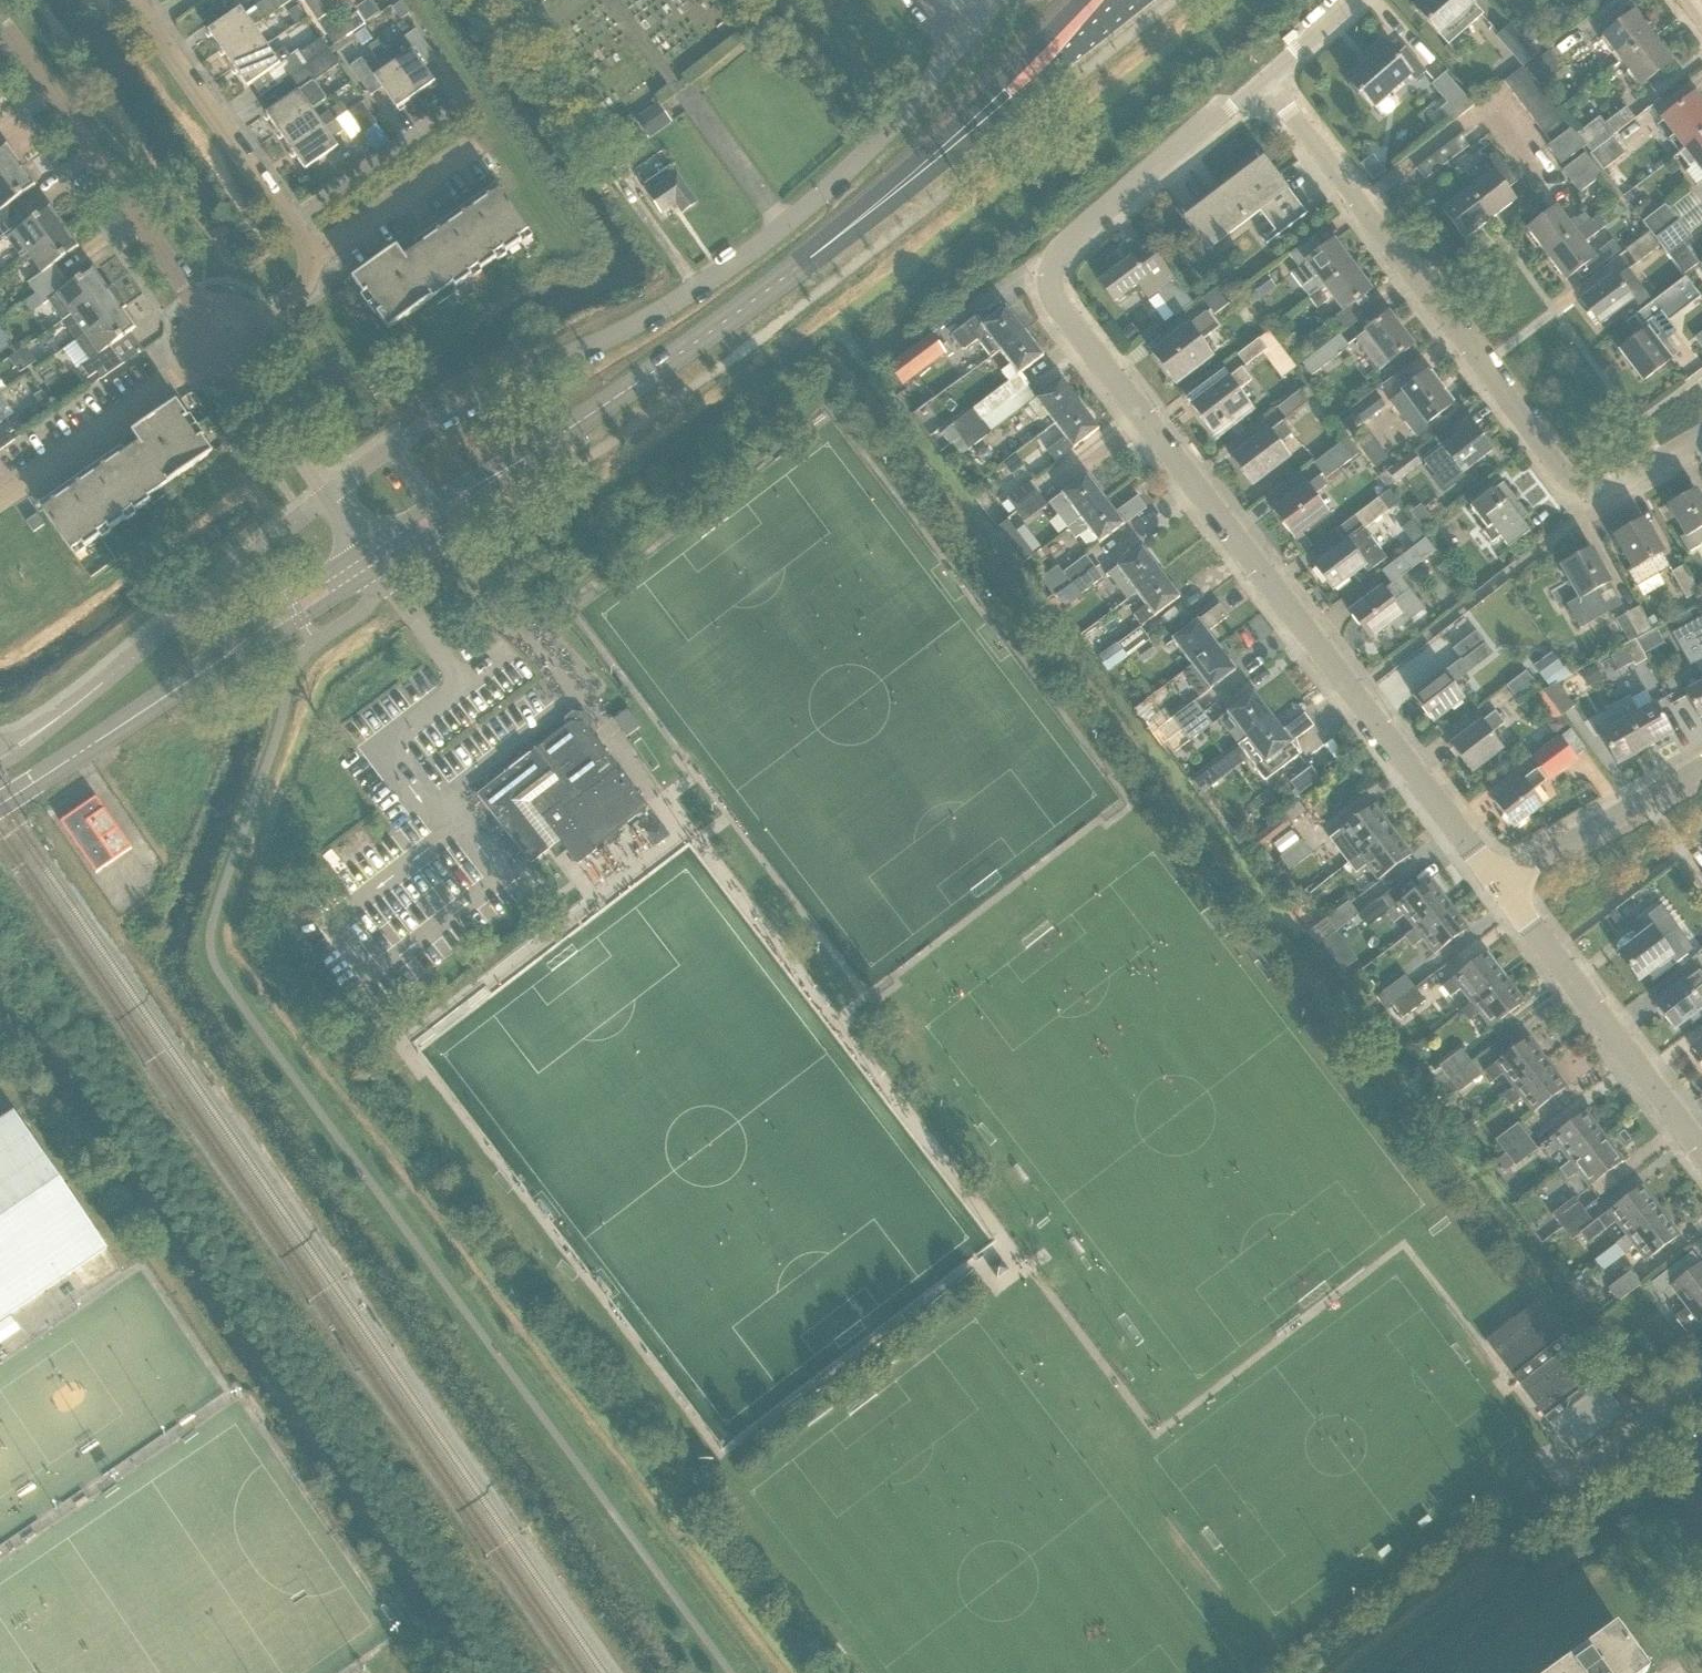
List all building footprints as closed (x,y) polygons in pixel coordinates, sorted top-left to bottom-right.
[(273,0),(265,0),(245,13),(241,7),(208,30),(221,49),(254,26),(265,18),(279,9),(273,0)] [(291,0),(273,0),(279,9),(291,1),(291,0)] [(318,20),(330,12),(322,0),(304,0),(318,20)] [(357,8),(367,22),(380,13),(371,0),(370,0),(357,8)] [(1469,0),(1429,0),(1417,10),(1448,45),(1482,16),(1469,0)] [(404,1),(393,8),(402,20),(412,13),(404,1)] [(289,12),(296,24),(306,18),(298,6),(289,12)] [(1652,36),(1634,12),(1600,38),(1611,52),(1614,50),(1622,60),(1652,36)] [(1536,53),(1511,24),(1498,35),(1524,65),(1536,53)] [(267,44),(254,26),(221,49),(234,67),(267,44)] [(336,26),(326,33),(335,45),(344,38),(336,26)] [(365,28),(354,36),(362,46),(373,39),(365,28)] [(416,95),(435,82),(425,66),(437,58),(416,29),(403,38),(405,39),(386,52),(400,72),(416,95)] [(1671,62),(1652,36),(1622,60),(1629,70),(1626,72),(1637,87),(1671,62)] [(322,38),(300,53),(308,64),(329,49),(322,38)] [(369,47),(384,69),(375,76),(362,58),(350,66),(371,96),(382,88),(397,108),(416,95),(386,52),(377,41),(369,47)] [(1426,73),(1412,56),(1406,49),(1395,57),(1382,42),(1368,53),(1372,60),(1348,80),(1370,108),(1410,76),(1415,82),(1426,73)] [(248,87),(281,64),(280,63),(291,56),(285,47),(274,55),(267,44),(234,67),(248,87)] [(318,79),(340,64),(330,49),(308,64),(318,79)] [(1541,86),(1562,69),(1549,52),(1528,69),(1541,86)] [(1523,67),(1504,81),(1504,82),(1512,92),(1531,77),(1523,67)] [(1451,124),(1472,106),(1445,72),(1433,82),(1448,101),(1439,109),(1451,124)] [(1512,92),(1520,102),(1539,87),(1531,77),(1512,92)] [(314,82),(313,80),(266,113),(280,132),(312,109),(326,99),(325,98),(326,97),(315,81),(314,82)] [(1527,113),(1547,98),(1539,87),(1520,102),(1527,113)] [(1667,138),(1677,151),(1701,132),(1701,102),(1696,94),(1661,120),(1672,135),(1667,138)] [(1527,113),(1535,123),(1554,108),(1547,98),(1527,113)] [(361,102),(348,111),(363,133),(377,124),(361,102)] [(342,103),(333,109),(339,118),(348,111),(342,103)] [(648,138),(671,122),(658,103),(635,120),(648,138)] [(1535,123),(1543,133),(1562,118),(1554,108),(1535,123)] [(280,132),(292,150),(325,128),(325,127),(336,120),(330,111),(319,119),(312,109),(280,132)] [(1575,130),(1591,153),(1613,136),(1597,114),(1575,130)] [(1562,118),(1543,133),(1551,144),(1570,129),(1562,118)] [(325,127),(325,128),(292,150),(306,170),(339,147),(333,138),(343,131),(336,120),(325,127)] [(1571,129),(1549,146),(1547,147),(1560,164),(1584,146),(1571,129)] [(1677,151),(1688,166),(1694,162),(1701,173),(1701,132),(1677,151)] [(1438,152),(1446,164),(1469,146),(1460,135),(1438,152)] [(1624,150),(1613,136),(1591,153),(1602,167),(1624,150)] [(22,165),(8,145),(0,150),(0,180),(22,165)] [(1438,152),(1415,170),(1424,181),(1446,164),(1438,152)] [(1515,201),(1506,190),(1518,181),(1496,152),(1483,162),(1492,173),(1468,191),(1489,220),(1515,201)] [(1561,170),(1571,182),(1593,165),(1584,153),(1561,170)] [(1211,200),(1187,218),(1207,244),(1255,208),(1277,236),(1304,216),(1262,161),(1226,189),(1222,184),(1208,195),(1211,200)] [(22,165),(0,180),(0,226),(16,215),(9,204),(36,185),(22,165)] [(643,185),(650,194),(662,212),(676,202),(682,212),(697,202),(672,165),(643,185)] [(1593,165),(1571,182),(1579,193),(1601,175),(1593,165)] [(432,299),(437,305),(458,290),(456,287),(472,276),(469,273),(478,267),(480,270),(497,259),(494,255),(503,249),(505,253),(522,241),(519,237),(529,230),(500,189),(404,257),(397,246),(352,278),(363,294),(367,292),(380,310),(377,313),(388,329),(432,299)] [(1468,191),(1443,210),(1464,239),(1489,220),(1468,191)] [(1664,204),(1642,220),(1654,236),(1675,219),(1664,204)] [(29,252),(65,227),(51,207),(24,226),(16,215),(0,226),(0,242),(7,238),(21,258),(29,252)] [(1557,207),(1527,230),(1546,255),(1599,215),(1598,214),(1591,219),(1585,211),(1569,223),(1557,207)] [(1546,255),(1565,280),(1577,271),(1595,257),(1583,240),(1605,224),(1599,215),(1546,255)] [(1684,273),(1697,263),(1683,245),(1693,237),(1679,219),(1656,237),(1684,273)] [(79,247),(65,227),(29,252),(42,272),(28,282),(36,293),(59,277),(52,266),(79,247)] [(1647,234),(1624,251),(1635,266),(1658,249),(1647,234)] [(1333,241),(1322,249),(1313,237),(1288,256),(1298,268),(1290,274),(1309,299),(1352,266),(1333,241)] [(1612,241),(1598,252),(1599,253),(1606,262),(1621,251),(1612,241)] [(1595,257),(1577,271),(1584,279),(1606,262),(1599,253),(1595,257)] [(1158,257),(1141,269),(1132,257),(1099,281),(1114,301),(1137,284),(1144,293),(1152,287),(1174,316),(1192,303),(1158,257)] [(1352,266),(1309,299),(1316,309),(1328,300),(1324,295),(1328,292),(1343,312),(1371,290),(1352,266)] [(1625,267),(1581,300),(1599,325),(1643,291),(1625,267)] [(59,277),(36,293),(43,304),(49,300),(63,320),(108,289),(108,288),(94,268),(67,287),(59,277)] [(1267,275),(1243,293),(1251,305),(1275,286),(1267,275)] [(1644,332),(1620,351),(1643,381),(1671,360),(1678,355),(1666,339),(1676,332),(1675,331),(1667,320),(1699,296),(1685,277),(1633,316),(1641,327),(1644,332)] [(1214,314),(1237,296),(1224,280),(1201,298),(1214,314)] [(63,320),(76,340),(122,308),(122,309),(127,306),(112,285),(108,288),(108,289),(63,320)] [(976,316),(951,335),(961,348),(965,348),(977,340),(991,357),(1000,351),(1025,332),(1006,306),(982,324),(976,316)] [(76,340),(90,360),(80,367),(88,378),(97,372),(102,379),(121,365),(109,347),(136,328),(122,309),(122,308),(76,340)] [(1205,313),(1151,353),(1175,384),(1210,358),(1198,342),(1216,329),(1205,313)] [(1379,371),(1389,363),(1412,345),(1388,313),(1355,338),(1379,371)] [(1000,351),(1009,363),(1000,370),(1010,382),(1044,357),(1025,332),(1000,351)] [(901,382),(943,350),(930,333),(887,365),(901,382)] [(1349,346),(1339,334),(1302,363),(1312,375),(1349,346)] [(1258,337),(1236,353),(1244,365),(1267,349),(1258,337)] [(28,367),(37,361),(26,346),(18,352),(28,367)] [(20,372),(28,367),(18,352),(10,357),(20,372)] [(1242,367),(1192,406),(1212,432),(1248,405),(1237,391),(1252,380),(1242,367)] [(1390,401),(1397,411),(1410,401),(1415,409),(1406,416),(1405,422),(1416,437),(1426,429),(1427,423),(1451,405),(1438,387),(1441,384),(1431,371),(1428,374),(1427,372),(1402,391),(1402,392),(1390,401)] [(1061,379),(1035,398),(1054,423),(1079,404),(1061,379)] [(1284,419),(1307,401),(1298,390),(1275,407),(1284,419)] [(42,391),(34,397),(42,408),(50,403),(42,391)] [(1358,425),(1384,405),(1377,394),(1350,414),(1358,425)] [(84,547),(101,536),(98,532),(107,526),(109,530),(126,518),(123,515),(132,509),(134,512),(150,501),(152,505),(173,490),(169,483),(213,452),(202,436),(198,438),(184,420),(188,417),(177,401),(132,432),(139,442),(43,509),(72,551),(82,544),(84,547)] [(1098,428),(1079,404),(1054,423),(1064,436),(1046,450),(1055,461),(1073,447),(1073,448),(1098,428)] [(960,437),(982,421),(972,409),(951,425),(960,437)] [(16,439),(11,432),(15,430),(7,418),(2,422),(0,420),(0,449),(16,439)] [(1232,458),(1252,485),(1288,455),(1279,443),(1292,433),(1282,420),(1232,458)] [(991,432),(982,421),(960,437),(969,449),(991,432)] [(1492,451),(1472,424),(1424,460),(1445,487),(1492,451)] [(941,432),(950,445),(953,442),(962,454),(969,449),(960,437),(951,425),(941,432)] [(1339,443),(1314,462),(1326,478),(1351,459),(1339,443)] [(1411,452),(1386,470),(1395,482),(1420,464),(1411,452)] [(1048,504),(1067,529),(1081,518),(1105,500),(1086,475),(1048,504)] [(1321,475),(1272,511),(1294,540),(1329,513),(1315,494),(1328,485),(1321,475)] [(1016,510),(1037,494),(1028,482),(1007,498),(1016,510)] [(1522,521),(1528,515),(1503,482),(1470,507),(1486,529),(1483,531),(1491,542),(1498,537),(1506,548),(1529,531),(1522,521)] [(1695,490),(1668,505),(1685,535),(1680,538),(1688,552),(1701,545),(1701,539),(1701,502),(1695,490)] [(1388,491),(1379,498),(1388,511),(1398,504),(1388,491)] [(1046,505),(1037,494),(1016,510),(1025,522),(1046,505)] [(1081,518),(1067,529),(1075,539),(1089,529),(1100,543),(1147,507),(1138,495),(1115,512),(1105,500),(1081,518)] [(1379,498),(1353,517),(1363,530),(1388,511),(1379,498)] [(45,524),(37,513),(26,521),(34,532),(45,524)] [(1644,520),(1614,536),(1632,568),(1627,571),(1635,586),(1661,571),(1659,567),(1667,563),(1661,553),(1662,552),(1644,520)] [(1001,527),(999,529),(1024,562),(1026,560),(1033,555),(1008,522),(1001,527)] [(1345,542),(1314,566),(1333,590),(1363,566),(1368,571),(1385,558),(1374,544),(1372,545),(1358,528),(1343,540),(1345,542)] [(1435,550),(1425,537),(1399,555),(1409,569),(1435,550)] [(1127,598),(1136,591),(1161,572),(1142,548),(1109,574),(1127,598)] [(1623,605),(1591,549),(1561,566),(1580,599),(1568,605),(1581,628),(1623,605)] [(1071,583),(1093,567),(1085,556),(1062,572),(1071,583)] [(1102,578),(1093,567),(1071,583),(1080,595),(1102,578)] [(1699,591),(1685,567),(1672,574),(1686,598),(1699,591)] [(1136,591),(1147,605),(1134,615),(1142,625),(1155,616),(1180,597),(1161,572),(1136,591)] [(1379,590),(1350,612),(1370,639),(1391,623),(1396,629),(1423,608),(1409,589),(1405,592),(1396,580),(1381,592),(1379,590)] [(1173,640),(1191,664),(1216,645),(1207,633),(1229,616),(1220,604),(1173,640)] [(1638,608),(1624,616),(1636,638),(1649,631),(1638,608)] [(1695,661),(1701,674),(1701,616),(1672,633),(1690,664),(1695,661)] [(1139,628),(1117,644),(1126,657),(1148,640),(1139,628)] [(1460,659),(1413,695),(1433,722),(1463,700),(1451,684),(1477,664),(1471,655),(1486,644),(1476,631),(1452,649),(1460,659)] [(1634,666),(1644,660),(1633,641),(1623,647),(1624,650),(1611,657),(1619,670),(1632,663),(1634,666)] [(1235,670),(1216,645),(1191,664),(1202,679),(1196,683),(1204,694),(1235,670)] [(1543,683),(1562,670),(1551,655),(1533,668),(1543,683)] [(1603,678),(1596,665),(1580,674),(1587,687),(1603,678)] [(1534,685),(1524,672),(1507,686),(1517,699),(1534,685)] [(1685,692),(1700,718),(1701,716),(1701,683),(1685,692)] [(1560,716),(1572,707),(1555,684),(1543,693),(1560,716)] [(1628,695),(1617,701),(1644,749),(1671,734),(1654,702),(1653,703),(1646,691),(1630,699),(1628,695)] [(1272,718),(1253,693),(1219,719),(1238,744),(1272,718)] [(1204,714),(1193,700),(1170,718),(1166,714),(1153,723),(1166,742),(1180,731),(1204,714)] [(1615,724),(1600,733),(1617,764),(1644,749),(1617,701),(1606,708),(1613,720),(1615,724)] [(584,712),(572,711),(570,719),(568,720),(533,747),(509,766),(477,791),(531,861),(559,839),(577,862),(598,846),(597,845),(607,837),(610,841),(620,834),(617,829),(649,804),(584,720),(584,712)] [(1495,712),(1451,745),(1471,772),(1502,750),(1491,734),(1504,724),(1495,712)] [(1180,731),(1181,732),(1182,734),(1172,741),(1178,749),(1211,724),(1204,714),(1180,731)] [(1247,748),(1246,757),(1250,763),(1255,765),(1265,761),(1266,762),(1313,726),(1304,714),(1282,731),(1272,718),(1238,744),(1239,744),(1247,738),(1252,744),(1247,748)] [(1550,724),(1558,734),(1567,727),(1559,717),(1550,724)] [(1533,757),(1541,767),(1550,780),(1576,761),(1559,738),(1533,757)] [(1211,764),(1193,776),(1202,789),(1220,777),(1211,764)] [(1494,801),(1514,828),(1543,806),(1531,791),(1546,780),(1538,770),(1523,781),(1522,780),(1494,801)] [(97,797),(61,822),(96,873),(132,848),(97,797)] [(1392,830),(1374,805),(1330,838),(1338,848),(1349,862),(1359,855),(1392,830)] [(1263,845),(1289,824),(1283,816),(1256,836),(1263,845)] [(1359,855),(1349,862),(1356,872),(1366,864),(1378,879),(1411,854),(1392,830),(1359,855)] [(1272,869),(1278,878),(1310,854),(1300,840),(1279,856),(1282,861),(1272,869)] [(1388,896),(1360,918),(1369,929),(1389,915),(1394,922),(1405,914),(1416,929),(1449,904),(1430,879),(1395,905),(1388,896)] [(1348,902),(1326,918),(1327,920),(1315,929),(1324,940),(1325,939),(1358,915),(1348,902)] [(1416,929),(1406,937),(1413,946),(1423,938),(1435,953),(1468,928),(1449,904),(1416,929)] [(1646,933),(1618,954),(1638,981),(1648,973),(1654,980),(1685,956),(1669,935),(1677,928),(1660,906),(1638,922),(1646,933)] [(1505,977),(1486,953),(1442,986),(1451,997),(1461,989),(1471,1003),(1505,977)] [(1655,1004),(1674,1029),(1701,1007),(1701,1006),(1693,993),(1701,986),(1701,975),(1699,971),(1655,1004)] [(1404,976),(1382,992),(1392,1005),(1414,989),(1404,976)] [(1505,977),(1471,1003),(1462,1011),(1469,1021),(1480,1013),(1491,1027),(1524,1002),(1505,977)] [(1414,989),(1392,1005),(1401,1017),(1422,1000),(1414,989)] [(1382,992),(1376,997),(1386,1010),(1392,1005),(1382,992)] [(1548,1062),(1529,1038),(1484,1072),(1492,1082),(1502,1074),(1513,1088),(1514,1087),(1514,1088),(1548,1062)] [(1691,1048),(1701,1061),(1699,1063),(1701,1067),(1701,1040),(1691,1048)] [(1460,1048),(1438,1065),(1448,1079),(1471,1062),(1460,1048)] [(1471,1062),(1448,1079),(1457,1091),(1480,1075),(1471,1062)] [(1514,1087),(1513,1088),(1514,1088),(1503,1096),(1510,1106),(1521,1098),(1532,1113),(1566,1087),(1548,1062),(1514,1088),(1514,1087)] [(108,1248),(16,1111),(0,1122),(0,1321),(108,1248)] [(1604,1136),(1585,1112),(1541,1145),(1549,1156),(1559,1148),(1570,1162),(1570,1161),(1570,1162),(1604,1136)] [(1517,1123),(1494,1140),(1505,1154),(1527,1137),(1517,1123)] [(1461,1130),(1461,1131),(1468,1141),(1469,1140),(1478,1134),(1470,1124),(1461,1130)] [(1570,1161),(1570,1162),(1570,1163),(1560,1171),(1567,1180),(1578,1172),(1589,1187),(1623,1161),(1604,1136),(1570,1162),(1570,1161)] [(1506,1170),(1535,1149),(1527,1137),(1505,1154),(1498,1159),(1506,1170)] [(1660,1210),(1642,1186),(1593,1223),(1584,1210),(1562,1227),(1572,1239),(1580,1233),(1587,1242),(1615,1221),(1626,1236),(1626,1235),(1627,1236),(1660,1210)] [(1553,1214),(1562,1227),(1584,1210),(1574,1198),(1553,1214)] [(1610,1263),(1623,1253),(1633,1245),(1645,1261),(1679,1235),(1660,1210),(1627,1236),(1626,1235),(1626,1236),(1602,1254),(1610,1263)] [(1659,1275),(1650,1283),(1659,1295),(1668,1288),(1685,1309),(1677,1314),(1677,1319),(1687,1333),(1692,1334),(1701,1326),(1699,1323),(1701,1320),(1701,1265),(1691,1251),(1659,1275)] [(1000,1259),(989,1267),(997,1278),(1008,1269),(1000,1259)] [(1618,1301),(1639,1284),(1629,1271),(1608,1288),(1618,1301)] [(1545,1418),(1598,1377),(1538,1300),(1486,1341),(1519,1384),(1545,1418)] [(1574,1455),(1627,1414),(1602,1382),(1549,1423),(1574,1455)] [(1552,1672),(1644,1672),(1646,1671),(1616,1626),(1585,1649),(1581,1644),(1550,1667),(1553,1672),(1552,1672)]
